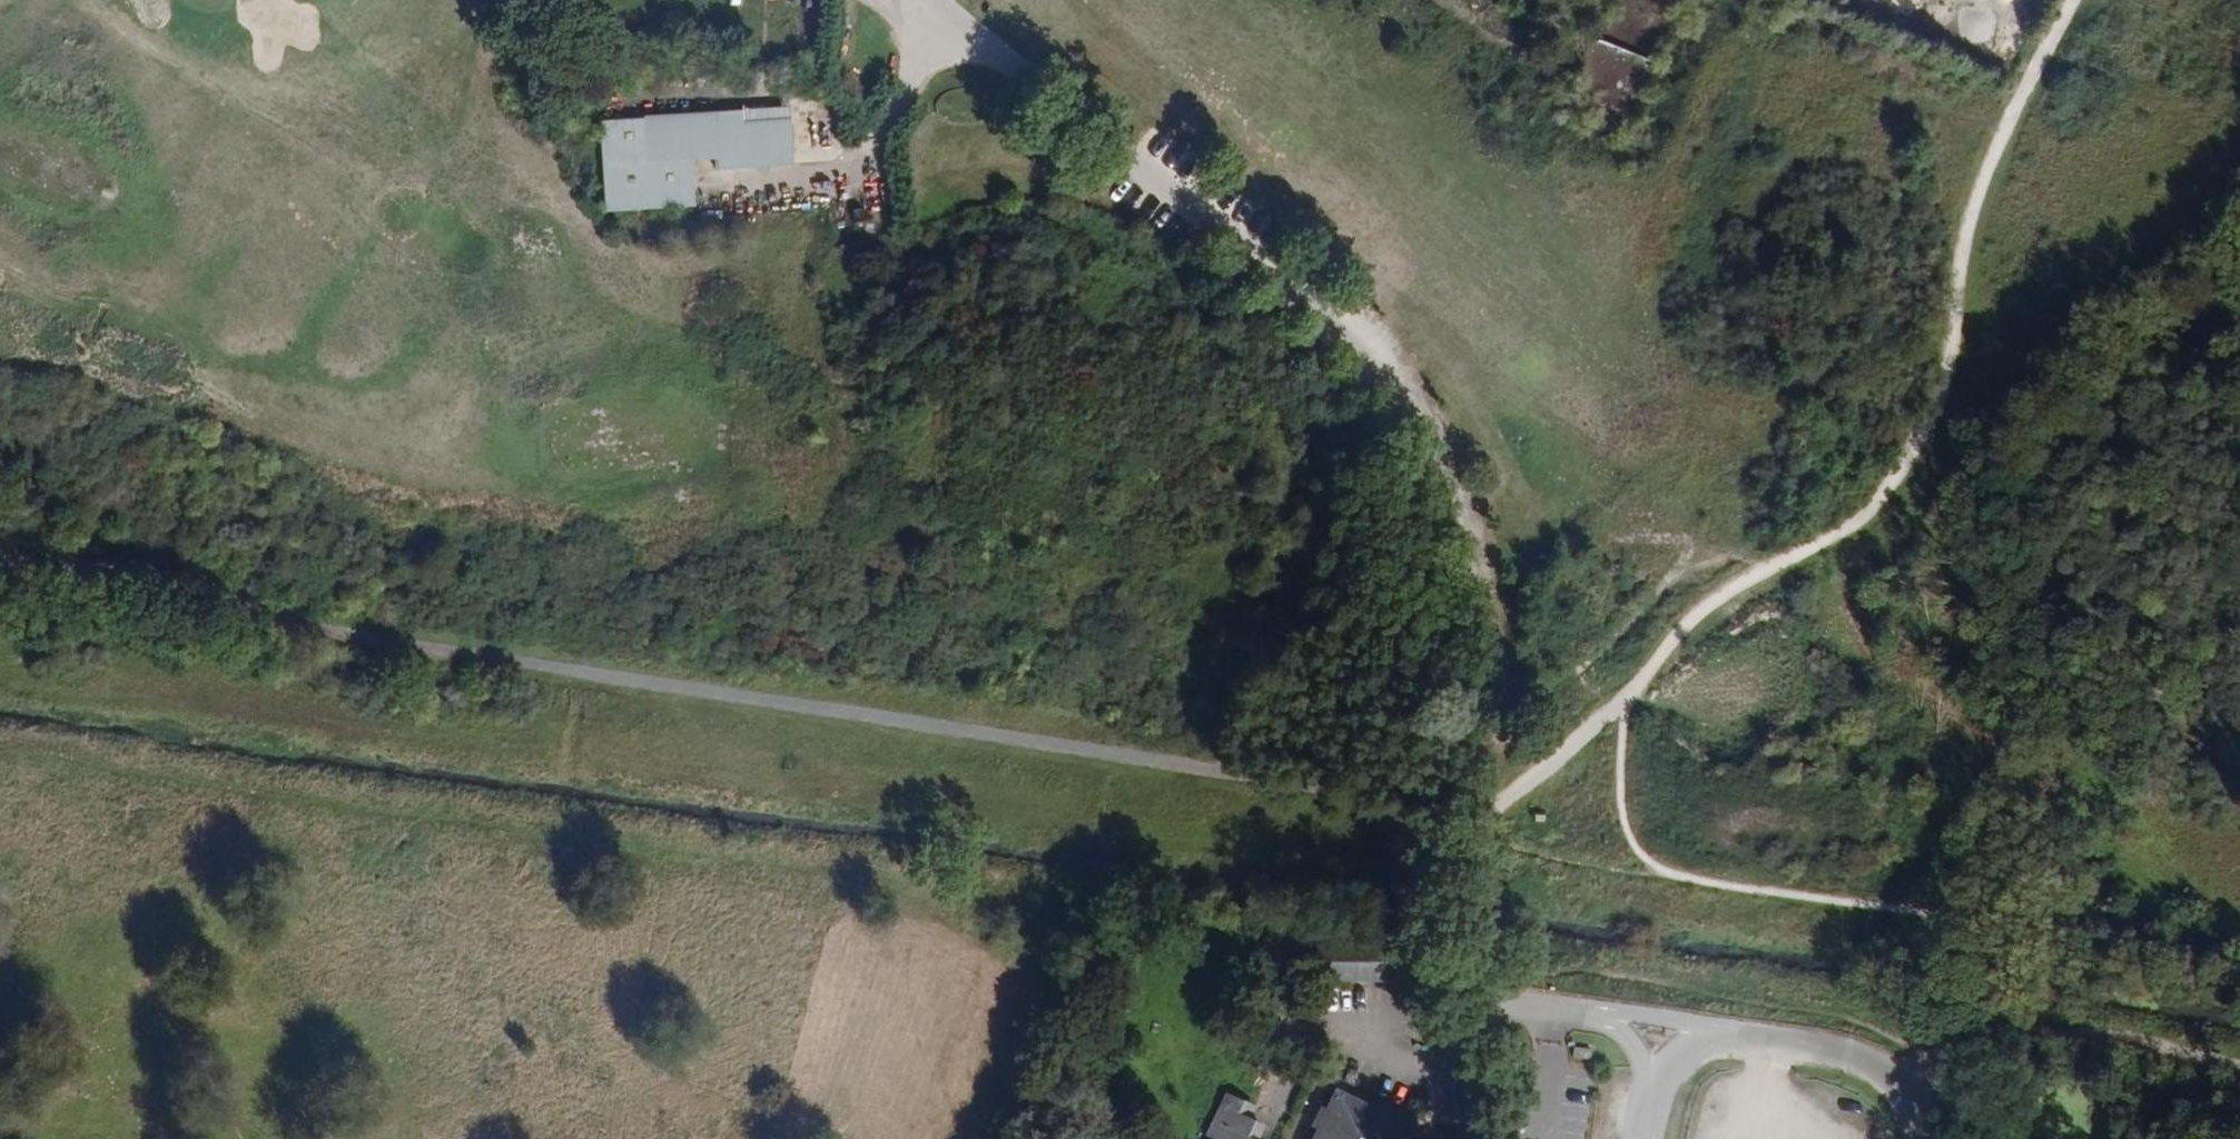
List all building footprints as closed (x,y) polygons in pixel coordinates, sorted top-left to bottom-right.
[(1588,80),(1615,82),(1617,47),(1590,45),(1588,80)] [(710,104),(709,94),(637,98),(641,149),(714,146),(715,158),(791,154),(785,101),(710,104)] [(1321,932),(1324,970),(1392,965),(1389,927),(1321,932)] [(1434,1121),(1344,1077),(1315,1138),(1425,1138),(1434,1121)] [(1229,1084),(1206,1127),(1215,1133),(1212,1138),(1274,1138),(1261,1133),(1267,1118),(1248,1108),(1253,1095),(1229,1084)]
